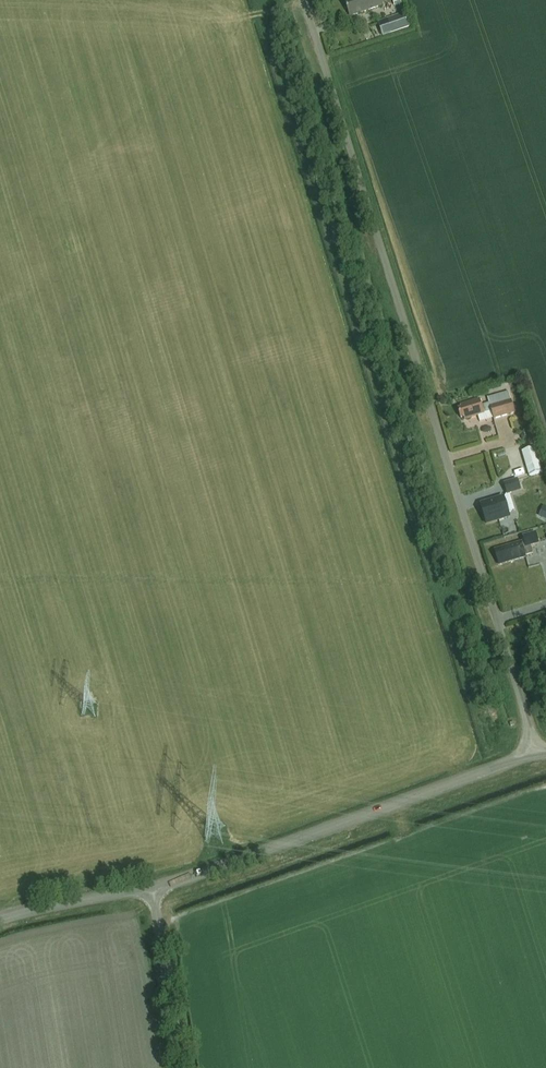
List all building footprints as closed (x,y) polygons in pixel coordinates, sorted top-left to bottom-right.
[(382,5),(380,0),(345,0),(346,4),(344,4),(348,14),(351,12),(353,16),(382,5)] [(392,34),(410,27),(405,13),(386,19),(392,34)] [(509,392),(488,398),(489,403),(490,407),(511,401),(509,392)] [(491,411),(487,398),(460,407),(460,409),(457,410),(460,418),(463,417),(464,420),(491,411)] [(511,401),(490,407),(494,420),(515,414),(511,401)] [(530,476),(543,472),(536,448),(523,452),(530,476)] [(508,495),(522,491),(518,479),(504,483),(508,495)] [(487,525),(511,518),(504,495),(480,503),(487,525)] [(498,552),(495,553),(497,562),(501,561),(502,564),(525,557),(525,555),(532,554),(530,546),(537,544),(534,534),(522,537),(524,542),(521,543),(521,542),(497,549),(498,552)]
